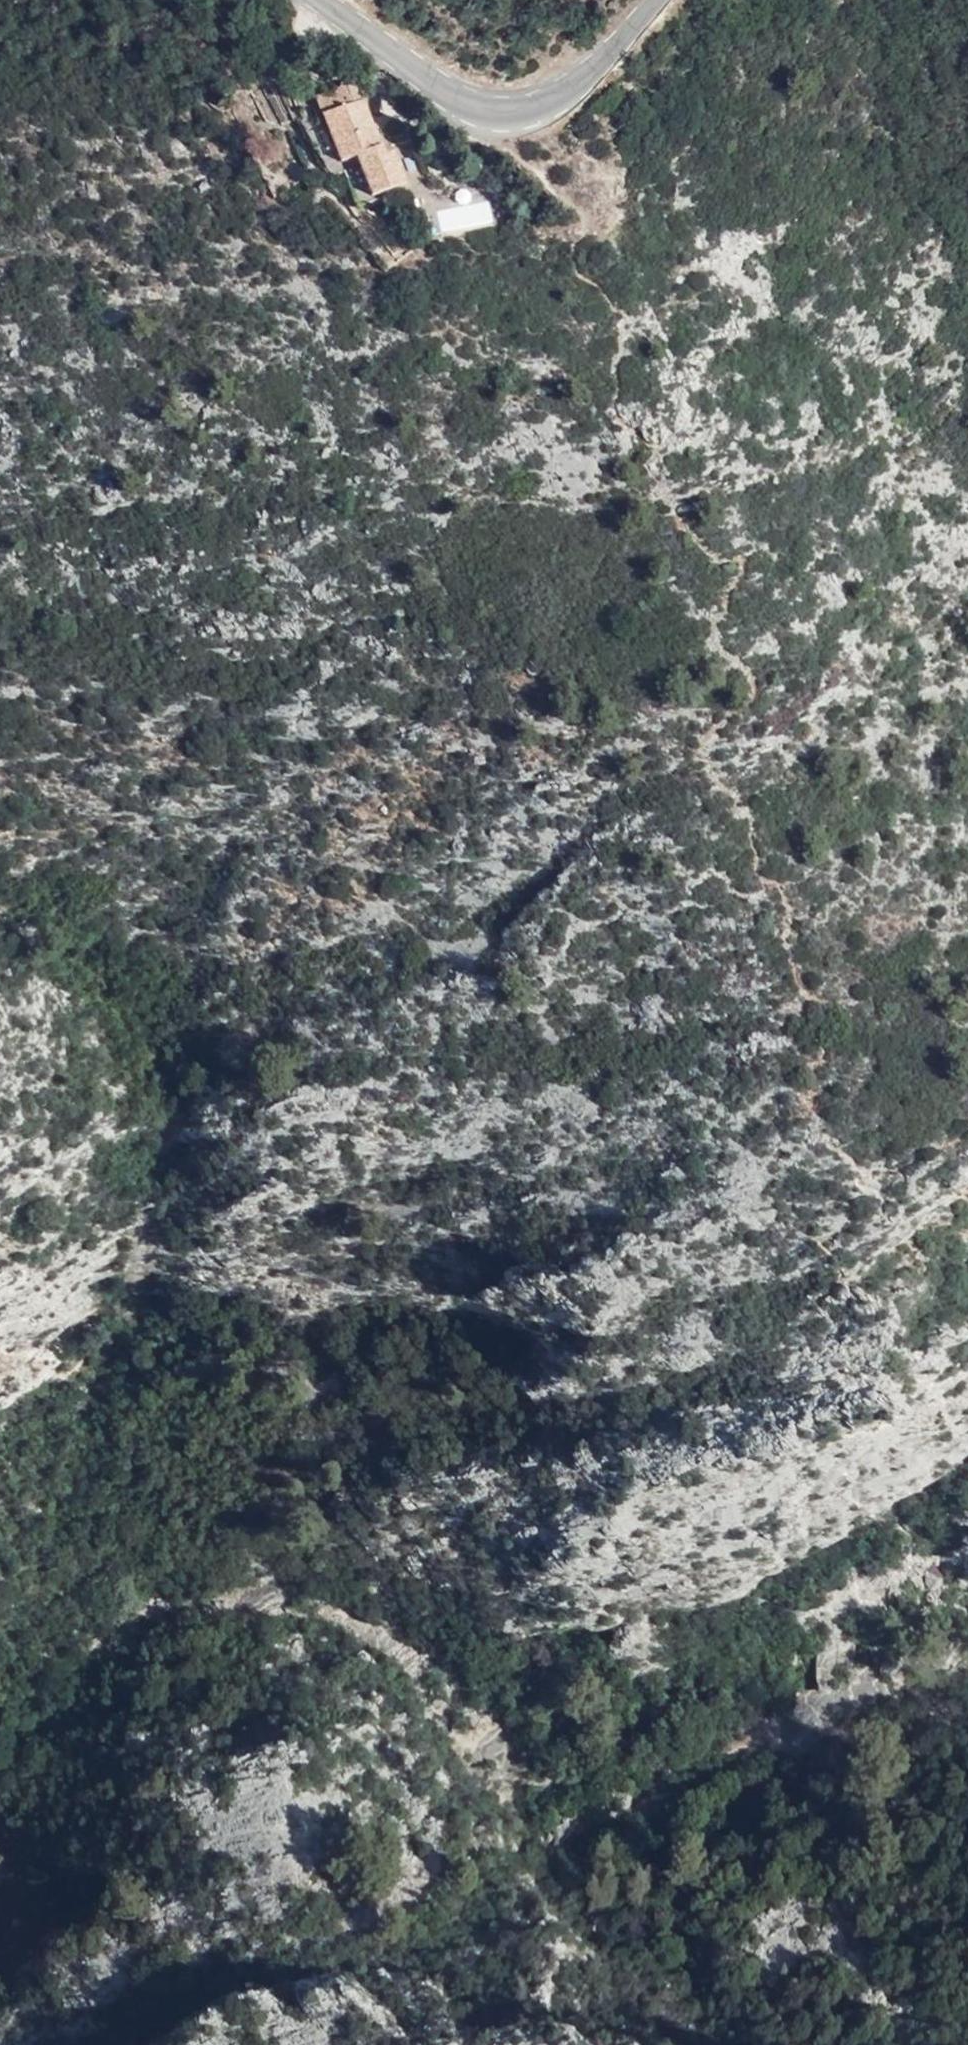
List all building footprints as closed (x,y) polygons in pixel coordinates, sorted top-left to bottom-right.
[(397,182),(387,149),(377,152),(354,77),(312,88),(333,157),(349,153),(363,192),(397,182)] [(489,201),(435,205),(437,229),(491,225),(489,201)]
